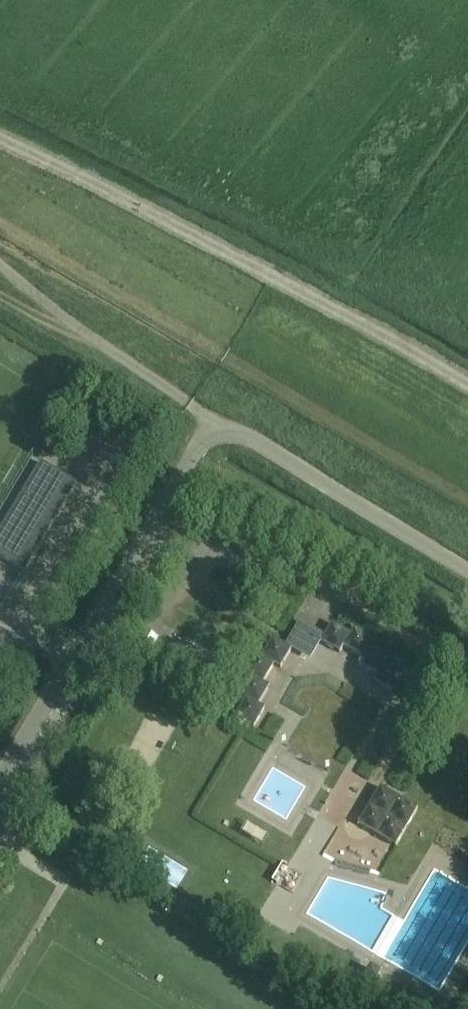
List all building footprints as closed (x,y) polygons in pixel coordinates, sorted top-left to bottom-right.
[(77,485),(40,463),(0,531),(0,559),(24,573),(77,485)] [(350,635),(334,625),(331,623),(320,642),(339,653),(343,647),(362,658),(358,665),(377,676),(373,682),(392,693),(403,674),(384,663),(388,657),(369,646),(373,639),(354,628),(350,635)] [(289,641),(295,644),(307,651),(314,639),(296,628),(289,641)] [(281,669),(292,650),(273,639),(262,658),(256,654),(245,673),(251,676),(240,695),(246,699),(235,717),(254,728),(265,710),(259,706),(270,687),(264,684),(275,665),(281,669)] [(396,847),(418,810),(381,788),(359,825),(396,847)] [(376,986),(382,975),(371,969),(365,980),(376,986)]
